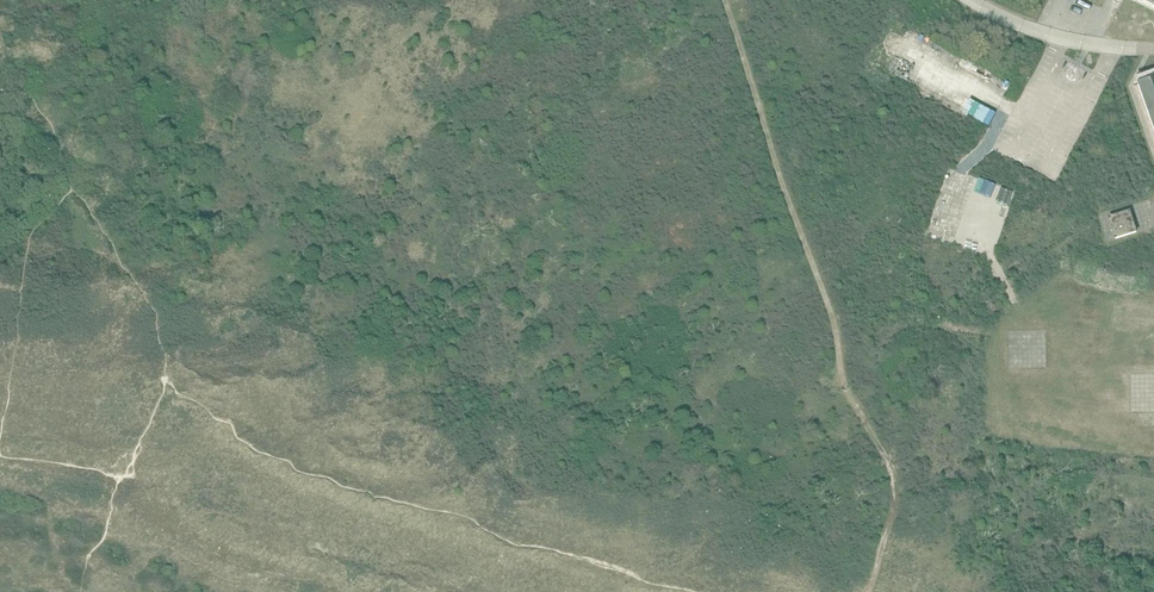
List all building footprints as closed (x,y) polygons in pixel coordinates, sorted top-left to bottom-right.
[(1153,9),(1153,0),(1137,0),(1153,9)] [(1138,85),(1153,130),(1153,79),(1144,83),(1138,85)] [(1130,212),(1110,218),(1115,235),(1116,239),(1137,232),(1134,224),(1133,220),(1130,212)]
